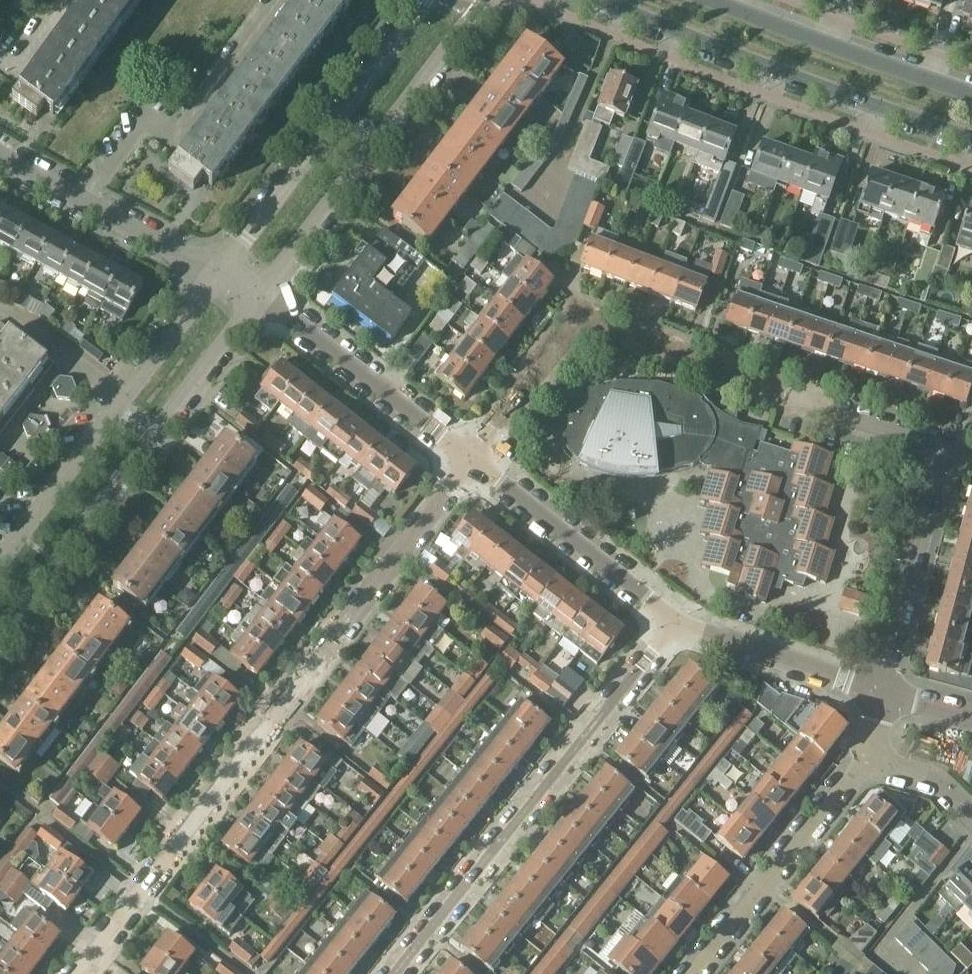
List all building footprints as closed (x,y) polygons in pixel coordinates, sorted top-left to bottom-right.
[(11,97),(36,116),(40,111),(44,107),(53,114),(136,0),(85,0),(21,87),(19,86),(11,97)] [(169,170),(194,189),(198,184),(203,178),(212,185),(343,12),(344,13),(355,0),(297,0),(179,157),(178,157),(173,164),(169,170)] [(528,40),(507,68),(541,94),(562,66),(551,58),(543,52),(528,40)] [(483,98),(468,117),(504,144),(530,110),(534,105),(541,94),(507,68),(493,85),(491,88),(483,98)] [(581,75),(576,86),(585,90),(590,78),(588,78),(581,75)] [(587,113),(582,124),(585,125),(586,121),(594,124),(599,127),(601,123),(610,127),(614,114),(624,118),(626,115),(629,116),(633,104),(630,103),(637,85),(611,75),(610,77),(607,76),(602,89),(605,90),(595,116),(587,113)] [(576,86),(572,98),(580,101),(585,90),(576,86)] [(664,96),(646,141),(656,145),(654,149),(670,156),(675,143),(686,113),(689,105),(664,96)] [(572,98),(567,109),(575,113),(580,101),(572,98)] [(566,112),(562,121),(570,124),(575,113),(567,109),(566,112)] [(686,113),(675,143),(688,148),(685,154),(698,159),(711,123),(686,113)] [(444,149),(431,167),(466,194),(504,144),(468,117),(454,136),(444,149)] [(562,121),(557,132),(565,135),(570,124),(562,121)] [(573,156),(567,170),(576,173),(599,182),(604,184),(610,166),(590,158),(602,128),(599,127),(594,124),(586,121),(585,125),(573,156)] [(698,159),(695,164),(718,173),(715,183),(727,188),(736,163),(725,159),(735,132),(711,123),(698,159)] [(557,132),(552,143),(561,147),(565,135),(557,132)] [(622,136),(611,163),(623,168),(625,163),(633,141),(622,136)] [(633,141),(625,163),(637,168),(646,145),(633,140),(633,141)] [(753,173),(749,184),(775,194),(779,182),(790,152),(764,142),(753,173)] [(541,144),(536,151),(547,159),(552,152),(549,150),(541,144)] [(536,151),(531,158),(542,166),(547,159),(536,151)] [(790,152),(779,182),(802,191),(810,169),(813,161),(790,152)] [(810,169),(802,191),(818,196),(811,213),(819,216),(803,260),(819,267),(836,219),(823,215),(835,183),(842,162),(831,158),(818,153),(817,152),(813,161),(810,169)] [(531,158),(526,165),(537,172),(542,166),(531,158)] [(526,165),(521,171),(532,179),(537,172),(526,165)] [(408,196),(393,216),(429,243),(466,194),(431,167),(417,185),(408,196)] [(521,171),(516,178),(527,186),(532,179),(521,171)] [(871,172),(857,213),(881,221),(883,215),(896,178),(884,174),(883,176),(871,172)] [(576,175),(571,186),(594,196),(599,185),(576,175)] [(516,178),(511,184),(522,192),(527,186),(516,178)] [(896,178),(883,215),(908,223),(920,188),(908,184),(909,182),(896,178)] [(715,183),(702,217),(714,222),(727,188),(715,183)] [(571,186),(567,197),(590,206),(592,203),(594,196),(571,186)] [(920,188),(908,223),(921,228),(919,234),(924,235),(931,238),(945,197),(934,193),(935,191),(924,187),(923,189),(920,188)] [(732,190),(719,223),(733,229),(745,195),(732,190)] [(504,194),(499,201),(509,209),(514,202),(504,194)] [(669,206),(668,211),(676,214),(678,209),(679,208),(680,206),(682,199),(683,197),(674,194),(669,206)] [(567,197),(563,207),(586,217),(590,206),(567,197)] [(634,199),(630,210),(639,213),(643,202),(634,199)] [(499,201),(494,207),(504,215),(509,209),(499,201)] [(504,215),(499,222),(503,225),(508,230),(523,209),(514,202),(509,209),(504,215)] [(586,217),(583,226),(595,230),(596,231),(597,229),(604,208),(592,203),(590,206),(586,217)] [(957,246),(971,251),(971,205),(970,204),(957,246)] [(494,207),(489,214),(499,222),(504,215),(494,207)] [(563,207),(558,218),(583,228),(583,226),(586,217),(563,207)] [(523,209),(508,230),(516,237),(532,216),(523,209)] [(0,222),(0,244),(13,251),(29,222),(7,210),(0,222)] [(656,212),(651,225),(659,228),(664,215),(656,212)] [(532,216),(516,237),(522,242),(525,244),(541,222),(532,216)] [(558,218),(554,229),(568,249),(575,247),(578,239),(583,228),(558,218)] [(831,252),(827,261),(845,267),(848,258),(859,226),(842,220),(831,252)] [(484,221),(479,227),(489,235),(494,228),(484,221)] [(678,221),(673,233),(682,237),(687,224),(678,221)] [(13,251),(10,256),(21,262),(24,257),(36,263),(52,234),(29,222),(13,251)] [(541,222),(525,244),(541,256),(547,254),(550,229),(541,222)] [(503,225),(494,236),(514,252),(522,242),(516,237),(508,230),(503,225)] [(762,226),(758,237),(767,241),(771,230),(762,226)] [(479,227),(473,234),(484,242),(489,235),(479,227)] [(360,259),(333,296),(374,327),(392,341),(403,327),(412,315),(392,300),(415,271),(417,273),(425,262),(425,261),(384,229),(383,229),(370,247),(368,250),(362,257),(360,259)] [(550,229),(547,254),(550,254),(568,249),(554,229),(550,229)] [(595,230),(581,267),(605,277),(615,248),(614,247),(617,237),(597,229),(596,231),(595,230)] [(52,234),(36,263),(59,276),(75,247),(52,234)] [(473,234),(468,241),(479,249),(484,242),(473,234)] [(468,241),(463,248),(473,256),(479,249),(468,241)] [(744,242),(742,249),(753,253),(756,246),(744,242)] [(940,254),(933,276),(946,280),(956,251),(942,246),(940,254)] [(75,247),(59,276),(81,288),(97,259),(75,247)] [(463,248),(458,255),(468,263),(473,256),(463,248)] [(615,248),(605,277),(628,286),(639,257),(615,248)] [(924,258),(920,271),(924,273),(933,276),(940,254),(927,249),(924,258)] [(717,250),(708,274),(710,274),(719,278),(728,255),(717,250)] [(661,266),(650,294),(673,303),(684,274),(688,265),(689,263),(666,254),(661,266)] [(458,255),(452,262),(463,270),(468,263),(458,255)] [(478,256),(470,267),(480,274),(488,264),(479,257),(478,256)] [(518,256),(511,266),(518,271),(511,281),(539,302),(554,282),(526,261),(518,256)] [(639,257),(628,286),(650,294),(661,266),(639,257)] [(781,258),(778,267),(789,270),(792,262),(781,258)] [(97,259),(81,288),(104,300),(120,271),(102,261),(97,259)] [(792,262),(789,270),(800,274),(803,265),(792,262)] [(684,274),(673,303),(695,311),(706,283),(695,278),(699,270),(688,265),(684,274)] [(104,300),(99,309),(122,322),(143,283),(120,271),(104,300)] [(821,271),(818,280),(829,284),(831,275),(821,271)] [(831,275),(829,284),(840,287),(843,279),(831,275)] [(878,277),(875,285),(885,288),(887,280),(878,277)] [(466,279),(458,288),(468,295),(476,285),(475,284),(466,279)] [(740,285),(728,324),(747,330),(757,302),(760,293),(762,285),(744,279),(742,286),(740,285)] [(511,281),(497,300),(524,321),(539,302),(511,281)] [(860,285),(857,293),(868,297),(871,289),(860,285)] [(871,289),(868,297),(879,301),(882,293),(871,289)] [(20,292),(14,303),(25,309),(31,297),(20,292)] [(757,302),(747,330),(767,337),(778,305),(780,299),(760,293),(757,302)] [(451,297),(443,308),(453,315),(461,305),(451,297)] [(900,298),(897,307),(908,311),(910,301),(900,298)] [(778,305),(767,337),(787,343),(796,315),(785,312),(789,302),(780,299),(778,305)] [(497,300),(482,320),(509,341),(520,327),(524,321),(497,300)] [(910,301),(908,311),(919,315),(922,305),(910,301)] [(963,313),(971,316),(971,315),(971,303),(967,301),(963,313)] [(45,304),(37,314),(46,322),(54,311),(45,304)] [(939,312),(937,320),(948,323),(950,315),(939,312)] [(796,315),(787,343),(807,350),(817,318),(809,316),(808,319),(796,315)] [(950,315),(948,323),(959,326),(962,318),(950,315)] [(437,316),(429,327),(439,334),(447,324),(437,316)] [(817,318),(807,350),(826,357),(836,328),(825,325),(826,321),(817,318)] [(836,328),(826,357),(846,363),(860,322),(860,321),(851,318),(846,332),(836,328)] [(60,327),(58,330),(67,337),(75,327),(66,320),(60,327)] [(477,327),(467,339),(495,361),(509,341),(482,320),(477,327)] [(860,322),(846,363),(866,370),(875,341),(879,329),(869,325),(860,322)] [(48,360),(27,344),(0,323),(0,423),(48,360)] [(426,334),(409,356),(419,364),(436,341),(426,334)] [(86,336),(79,346),(98,361),(106,351),(86,336)] [(462,347),(453,359),(480,380),(495,361),(467,339),(467,340),(462,347)] [(896,344),(885,376),(905,383),(915,354),(907,351),(909,344),(898,340),(896,344)] [(875,341),(866,370),(885,376),(896,344),(888,341),(886,345),(875,341)] [(915,354),(905,383),(925,390),(936,358),(938,351),(918,345),(915,354)] [(936,358),(925,390),(945,396),(954,368),(943,364),(944,361),(936,358)] [(453,359),(438,378),(466,400),(480,380),(453,359)] [(261,389),(254,399),(273,413),(280,404),(300,379),(277,361),(269,371),(270,372),(273,374),(268,380),(261,389)] [(945,396),(965,403),(971,381),(971,366),(966,364),(963,371),(954,368),(945,396)] [(60,377),(53,387),(58,398),(70,400),(78,390),(73,379),(60,377)] [(300,379),(280,404),(297,417),(316,391),(300,379)] [(562,422),(561,430),(562,434),(565,442),(570,449),(575,456),(582,460),(581,462),(580,464),(586,467),(592,469),(598,471),(605,473),(611,474),(618,476),(625,477),(631,477),(638,478),(645,478),(650,477),(656,477),(663,476),(669,475),(676,473),(682,472),(688,470),(694,468),(694,466),(693,464),(699,460),(700,463),(703,465),(706,467),(709,468),(713,467),(711,471),(709,470),(700,501),(709,504),(700,533),(710,537),(701,566),(730,575),(728,585),(737,588),(736,594),(766,603),(771,588),(771,587),(774,578),(784,581),(804,588),(807,578),(826,584),(834,557),(836,553),(826,550),(835,521),(825,518),(834,488),(825,485),(834,456),(834,455),(815,449),(793,443),(764,433),(761,443),(761,444),(758,453),(753,452),(757,442),(756,442),(761,429),(763,429),(763,428),(759,428),(755,427),(751,426),(747,425),(735,421),(736,416),(728,412),(724,415),(717,411),(712,405),(704,396),(703,397),(705,399),(700,402),(695,398),(696,395),(695,395),(694,396),(660,385),(660,384),(659,383),(658,385),(622,384),(621,382),(620,382),(620,384),(585,392),(584,391),(583,391),(584,394),(577,398),(571,404),(566,410),(563,417),(562,422)] [(297,417),(291,423),(308,437),(332,404),(316,391),(297,417)] [(332,404),(308,437),(318,445),(324,438),(330,443),(349,417),(332,404)] [(244,412),(237,422),(254,435),(262,425),(244,412)] [(31,416),(23,426),(28,437),(40,439),(48,429),(43,417),(31,416)] [(330,443),(324,450),(340,462),(365,430),(349,417),(330,443)] [(365,430),(340,462),(350,470),(355,463),(362,469),(382,443),(365,430)] [(269,432),(261,442),(271,450),(279,440),(269,432)] [(194,480),(188,487),(218,509),(255,460),(252,458),(233,443),(226,438),(220,445),(217,444),(213,449),(215,452),(209,460),(204,466),(199,473),(195,473),(192,477),(194,480)] [(279,440),(271,450),(280,457),(288,447),(279,440)] [(356,476),(354,480),(370,492),(373,489),(379,482),(399,456),(382,443),(362,469),(356,476)] [(10,476),(12,473),(17,466),(2,455),(0,457),(0,469),(10,476)] [(379,482),(373,489),(381,496),(387,488),(390,490),(395,494),(415,469),(399,456),(379,482)] [(301,459),(294,467),(305,475),(311,467),(301,459)] [(311,467),(305,475),(313,482),(320,473),(311,467)] [(334,484),(327,493),(337,501),(344,492),(334,484)] [(289,486),(283,494),(292,501),(298,492),(289,486)] [(156,529),(151,536),(180,558),(218,509),(188,487),(184,493),(180,492),(176,497),(178,500),(172,507),(167,514),(161,522),(158,521),(154,526),(156,529)] [(310,488),(302,497),(320,512),(328,502),(310,488)] [(344,492),(337,501),(346,508),(353,499),(344,492)] [(283,494),(276,502),(285,509),(292,501),(283,494)] [(276,502),(270,510),(279,517),(285,509),(276,502)] [(361,504),(353,514),(370,528),(378,517),(371,512),(361,504)] [(270,510),(264,518),(273,525),(279,517),(270,510)] [(474,514),(454,539),(462,545),(455,554),(459,557),(465,562),(491,528),(474,514)] [(325,515),(318,524),(328,531),(322,539),(347,559),(360,542),(325,515)] [(264,518),(258,527),(267,533),(273,525),(264,518)] [(285,520),(277,531),(285,538),(294,527),(285,520)] [(959,545),(971,548),(971,526),(965,525),(959,545)] [(258,527),(251,535),(260,542),(267,533),(258,527)] [(491,528),(465,562),(480,573),(482,575),(489,566),(508,541),(491,528)] [(277,531),(270,539),(279,546),(285,538),(277,531)] [(251,535),(245,543),(254,550),(259,544),(260,542),(251,535)] [(119,578),(114,585),(143,607),(180,558),(151,536),(146,542),(143,542),(139,546),(141,549),(135,556),(130,563),(124,571),(121,570),(117,575),(119,578)] [(308,540),(301,549),(334,575),(347,559),(322,539),(317,547),(308,540)] [(508,541),(489,566),(505,579),(524,554),(508,541)] [(245,543),(239,551),(248,558),(253,551),(254,550),(245,543)] [(954,565),(971,570),(971,548),(959,545),(954,565)] [(301,549),(293,559),(302,566),(297,573),(322,592),(334,575),(301,549)] [(239,551),(233,559),(241,566),(246,560),(248,558),(239,551)] [(248,558),(246,560),(256,569),(264,559),(253,551),(248,558)] [(505,579),(499,586),(516,599),(522,592),(541,567),(524,554),(505,579)] [(233,559),(226,568),(235,574),(238,570),(241,566),(233,559)] [(437,562),(429,572),(446,585),(454,575),(448,571),(437,562)] [(948,585),(971,592),(971,570),(954,565),(948,585)] [(541,567),(522,592),(538,604),(557,579),(541,567)] [(226,568),(220,576),(229,582),(234,576),(235,574),(226,568)] [(235,574),(234,576),(239,580),(244,584),(249,578),(238,570),(235,574)] [(282,571),(274,582),(276,583),(284,589),(309,609),(322,592),(297,573),(292,578),(282,571)] [(220,576),(214,584),(223,591),(229,582),(220,576)] [(532,612),(549,625),(574,592),(557,579),(538,604),(532,612)] [(460,580),(454,588),(465,597),(471,589),(460,580)] [(276,583),(263,600),(271,606),(297,625),(309,609),(284,589),(276,583)] [(214,584),(208,592),(216,599),(223,591),(214,584)] [(236,584),(225,598),(235,606),(246,591),(236,584)] [(943,606),(971,613),(971,592),(948,585),(943,606)] [(421,588),(408,605),(433,624),(446,607),(421,588)] [(471,589),(465,597),(472,602),(479,594),(471,589)] [(845,589),(842,600),(852,603),(849,612),(859,616),(866,595),(863,594),(845,589)] [(208,592),(201,600),(210,607),(216,599),(208,592)] [(549,625),(549,626),(564,639),(565,638),(591,605),(574,592),(549,625)] [(225,598),(219,607),(229,614),(235,606),(225,598)] [(201,600),(195,608),(204,615),(210,607),(201,600)] [(68,644),(61,653),(90,676),(128,626),(125,623),(108,610),(99,603),(93,611),(90,610),(87,614),(88,617),(82,625),(77,632),(72,638),(69,637),(66,641),(68,644)] [(257,605),(249,616),(283,642),(297,625),(271,606),(266,612),(257,605)] [(408,605),(395,621),(430,647),(442,631),(433,624),(408,605)] [(591,605),(565,638),(581,651),(607,618),(591,605)] [(937,626),(966,633),(969,623),(971,624),(971,613),(943,606),(937,626)] [(195,608),(189,617),(198,623),(204,615),(195,608)] [(493,608),(487,616),(500,626),(506,618),(493,608)] [(249,616),(236,633),(271,659),(283,642),(249,616)] [(189,617),(183,625),(191,631),(198,623),(189,617)] [(506,618),(500,626),(513,636),(519,628),(506,618)] [(607,618),(581,651),(598,664),(604,656),(624,631),(607,618)] [(395,621),(383,637),(418,664),(425,653),(428,655),(432,649),(430,647),(395,621)] [(183,625),(177,633),(185,639),(191,631),(183,625)] [(489,626),(482,635),(501,650),(509,639),(490,625),(489,626)] [(937,626),(932,646),(965,655),(967,646),(963,645),(966,633),(937,626)] [(201,632),(193,642),(213,658),(221,648),(208,637),(201,632)] [(236,633),(232,638),(239,648),(232,657),(245,666),(258,676),(271,659),(236,633)] [(383,637),(370,654),(408,683),(409,684),(422,667),(418,664),(383,637)] [(190,646),(182,656),(201,670),(208,660),(190,646)] [(926,666),(959,675),(960,674),(967,676),(971,659),(971,657),(965,655),(932,646),(926,666)] [(510,649),(500,662),(504,665),(505,666),(510,669),(512,671),(515,668),(518,663),(522,658),(514,652),(510,649)] [(162,651),(156,659),(165,666),(171,658),(162,651)] [(30,694),(24,701),(53,725),(90,676),(61,653),(56,659),(53,659),(50,663),(51,665),(46,673),(40,681),(34,688),(31,687),(28,691),(30,694)] [(370,654),(357,670),(391,696),(395,700),(408,683),(370,654)] [(522,658),(518,663),(529,672),(535,676),(542,668),(525,655),(523,657),(522,658)] [(156,659),(150,667),(159,675),(165,666),(156,659)] [(690,664),(675,683),(704,706),(719,687),(690,664)] [(476,665),(467,677),(475,683),(484,671),(476,665)] [(150,667),(143,676),(152,683),(159,675),(150,667)] [(542,668),(535,676),(543,682),(549,674),(542,668)] [(567,668),(559,678),(577,691),(585,681),(567,668)] [(357,670),(344,687),(378,713),(384,705),(391,696),(357,670)] [(208,675),(195,692),(227,716),(240,698),(224,686),(208,674),(208,675)] [(464,674),(457,684),(460,686),(467,692),(475,683),(467,677),(464,674)] [(487,674),(480,683),(487,689),(494,679),(487,674)] [(143,676),(137,684),(146,691),(152,683),(143,676)] [(559,678),(552,688),(569,701),(577,691),(559,678)] [(163,681),(157,688),(157,689),(165,695),(172,686),(164,679),(163,681)] [(480,683),(472,692),(480,698),(487,689),(480,683)] [(675,683),(661,701),(690,724),(704,706),(675,683)] [(137,684),(131,692),(140,699),(146,691),(137,684)] [(764,684),(757,704),(785,727),(799,738),(824,758),(825,758),(836,744),(846,731),(845,730),(850,716),(783,694),(782,695),(781,697),(777,694),(764,684)] [(344,687),(331,704),(365,730),(378,713),(344,687)] [(150,697),(150,698),(158,704),(165,695),(157,689),(157,688),(156,689),(152,694),(150,697)] [(193,690),(186,699),(194,706),(189,713),(214,733),(227,716),(195,692),(193,690)] [(131,692),(124,700),(134,707),(140,699),(131,692)] [(472,692),(465,701),(472,707),(480,698),(472,692)] [(447,697),(438,707),(448,715),(451,718),(457,710),(460,707),(456,704),(447,697)] [(521,699),(507,717),(536,740),(550,724),(521,699)] [(124,700),(118,708),(127,715),(134,707),(124,700)] [(16,773),(53,725),(24,701),(19,708),(16,708),(13,712),(14,715),(8,722),(3,729),(0,733),(0,761),(16,773)] [(460,707),(457,710),(465,716),(472,707),(465,701),(460,707)] [(661,701),(646,719),(675,742),(690,724),(661,701)] [(331,704),(318,722),(352,748),(365,730),(331,704)] [(181,707),(175,715),(183,721),(176,730),(202,749),(214,733),(189,713),(181,707)] [(438,707),(425,724),(435,732),(438,734),(443,729),(450,719),(451,718),(448,715),(438,707)] [(118,708),(112,716),(121,723),(126,717),(127,715),(118,708)] [(744,709),(736,719),(744,724),(751,715),(744,709)] [(451,718),(450,719),(457,725),(465,716),(457,710),(451,718)] [(138,711),(131,721),(140,728),(147,718),(138,711)] [(112,716),(106,725),(115,732),(121,723),(112,716)] [(507,717),(493,735),(522,758),(536,740),(507,717)] [(450,719),(443,729),(450,735),(457,725),(450,719)] [(646,719),(632,737),(661,760),(675,742),(646,719)] [(736,719),(729,729),(736,734),(744,724),(736,719)] [(756,720),(748,730),(757,737),(765,727),(756,720)] [(167,723),(154,739),(157,742),(189,766),(202,749),(176,730),(167,723)] [(425,724),(412,740),(422,748),(435,732),(425,724)] [(106,725),(99,733),(109,740),(112,735),(115,732),(106,725)] [(123,725),(115,735),(123,741),(131,731),(123,725)] [(438,734),(435,738),(443,744),(450,735),(443,729),(438,734)] [(728,729),(721,738),(728,744),(736,734),(729,729),(728,729)] [(748,730),(739,741),(748,748),(757,737),(748,730)] [(99,733),(93,741),(102,748),(109,740),(99,733)] [(493,735),(478,753),(507,776),(522,758),(493,735)] [(632,737),(617,756),(646,779),(661,760),(632,737)] [(435,738),(428,747),(435,753),(443,744),(435,738)] [(721,738),(713,748),(720,754),(728,744),(721,738)] [(799,738),(784,757),(786,759),(809,777),(824,758),(799,738)] [(154,739),(141,757),(150,764),(151,764),(176,783),(189,766),(157,742),(154,739)] [(412,740),(400,757),(409,764),(422,748),(412,740)] [(93,741),(87,749),(96,756),(100,751),(102,748),(93,741)] [(301,744),(287,761),(321,787),(322,788),(336,771),(324,761),(301,744)] [(428,747),(420,756),(428,762),(435,753),(428,747)] [(713,748),(705,758),(712,764),(720,754),(713,748)] [(87,749),(81,757),(90,764),(92,761),(96,756),(87,749)] [(96,756),(92,761),(113,777),(120,767),(100,751),(96,756)] [(478,753),(464,771),(493,794),(507,776),(478,753)] [(420,756),(413,765),(420,771),(428,762),(420,756)] [(81,757),(74,765),(84,773),(85,771),(90,764),(81,757)] [(141,757),(128,774),(138,782),(134,787),(146,797),(151,791),(163,800),(176,783),(151,764),(150,764),(141,757)] [(705,758),(697,768),(704,773),(712,764),(705,758)] [(786,759),(770,778),(793,797),(809,777),(786,759)] [(723,760),(715,770),(725,777),(732,768),(723,760)] [(90,764),(85,771),(105,787),(113,777),(92,761),(90,764)] [(287,761),(275,778),(308,804),(321,787),(287,761)] [(377,764),(370,775),(388,790),(396,778),(377,764)] [(74,765),(68,774),(77,781),(84,773),(74,765)] [(413,765),(406,775),(413,781),(420,771),(413,765)] [(697,768),(689,777),(696,783),(704,773),(697,768)] [(606,770),(592,788),(621,811),(629,801),(635,793),(606,770)] [(715,770),(706,782),(715,789),(718,785),(727,793),(734,784),(725,777),(715,770)] [(464,771),(449,789),(479,812),(493,794),(464,771)] [(68,774),(62,782),(71,789),(77,781),(68,774)] [(406,775),(398,784),(406,790),(413,781),(406,775)] [(689,777),(682,787),(689,793),(696,783),(689,777)] [(275,778),(262,795),(295,820),(308,804),(275,778)] [(366,778),(358,790),(376,804),(385,793),(366,778)] [(770,778),(754,798),(777,817),(793,797),(770,778)] [(62,782),(55,790),(65,797),(71,789),(62,782)] [(398,784),(391,793),(398,799),(406,790),(398,784)] [(105,787),(98,796),(108,803),(102,811),(127,830),(140,813),(105,787)] [(682,787),(674,797),(681,803),(689,793),(682,787)] [(61,807),(54,816),(73,831),(79,822),(81,821),(66,809),(79,793),(73,788),(59,806),(61,807)] [(592,788),(577,805),(606,829),(614,819),(621,811),(592,788)] [(449,789),(435,807),(464,830),(479,812),(449,789)] [(55,790),(49,798),(58,805),(65,797),(55,790)] [(858,820),(880,838),(885,842),(902,822),(900,821),(907,812),(893,801),(881,791),(858,820)] [(391,793),(383,802),(391,808),(398,799),(391,793)] [(262,795),(249,812),(284,838),(297,821),(295,820),(262,795)] [(674,797),(666,807),(673,812),(681,803),(674,797)] [(754,798),(737,818),(761,837),(777,817),(754,798)] [(383,802),(376,811),(383,817),(391,808),(383,802)] [(82,821),(80,823),(91,831),(96,835),(114,848),(127,830),(102,811),(94,805),(82,821)] [(577,805),(563,823),(592,847),(601,835),(606,829),(577,805)] [(435,807),(420,825),(450,848),(464,830),(435,807)] [(666,807),(658,816),(665,822),(673,812),(666,807)] [(351,821),(343,831),(352,838),(367,819),(356,810),(348,819),(351,821)] [(682,810),(674,820),(693,835),(704,844),(713,833),(702,824),(704,822),(690,811),(687,814),(682,810)] [(376,811),(369,821),(376,827),(383,817),(376,811)] [(249,812),(237,828),(270,855),(271,856),(284,838),(249,812)] [(658,816),(650,826),(657,832),(661,828),(665,823),(665,822),(658,816)] [(737,818),(719,840),(743,859),(761,837),(737,818)] [(858,820),(841,840),(864,858),(874,866),(890,846),(885,842),(880,838),(858,820)] [(369,821),(361,830),(369,836),(376,827),(369,821)] [(563,823),(549,841),(578,865),(587,854),(592,847),(563,823)] [(420,825),(406,843),(435,866),(450,848),(420,825)] [(650,826),(643,836),(650,841),(657,832),(650,826)] [(916,826),(908,836),(917,842),(916,843),(913,846),(917,849),(909,859),(921,869),(930,876),(949,852),(944,848),(939,845),(926,835),(924,833),(924,832),(916,826)] [(28,827),(22,835),(31,842),(37,834),(38,834),(28,827)] [(39,836),(38,837),(58,851),(59,850),(65,841),(46,827),(39,836)] [(237,828),(223,845),(252,867),(258,859),(260,861),(263,863),(270,855),(237,828)] [(650,841),(645,848),(651,853),(667,833),(661,828),(657,832),(650,841)] [(361,830),(354,839),(361,845),(369,836),(361,830)] [(333,836),(326,844),(339,854),(352,838),(343,831),(337,839),(333,836)] [(22,835),(16,843),(25,850),(31,842),(22,835)] [(643,836),(635,845),(642,851),(645,848),(650,841),(643,836)] [(354,839),(346,848),(354,854),(361,845),(354,839)] [(841,840),(825,860),(848,878),(864,858),(841,840)] [(549,841),(534,859),(563,883),(572,872),(578,865),(549,841)] [(16,843),(9,851),(19,858),(25,850),(16,843)] [(406,843),(392,862),(421,884),(435,866),(406,843)] [(324,855),(317,864),(325,870),(339,854),(326,844),(320,852),(324,855)] [(635,845),(627,855),(634,861),(642,851),(635,845)] [(346,848),(339,857),(347,863),(354,854),(346,848)] [(634,861),(628,869),(634,874),(651,853),(645,848),(642,851),(634,861)] [(9,851),(3,859),(13,867),(19,858),(9,851)] [(54,859),(46,868),(54,874),(79,894),(92,877),(77,865),(61,852),(55,860),(54,859)] [(627,855),(619,865),(627,870),(628,869),(634,861),(627,855)] [(339,857),(331,867),(339,873),(347,863),(339,857)] [(0,864),(0,870),(6,875),(13,867),(3,859),(0,864)] [(534,859),(520,877),(549,901),(557,890),(563,883),(534,859)] [(825,860),(810,879),(832,897),(848,878),(825,860)] [(392,862),(377,880),(406,902),(421,884),(392,862)] [(689,866),(682,874),(712,899),(727,880),(708,864),(705,862),(696,872),(689,866)] [(619,865),(612,874),(619,880),(627,870),(619,865)] [(940,895),(958,912),(964,906),(971,898),(971,869),(969,866),(950,885),(940,895)] [(331,867),(323,877),(331,883),(339,873),(331,867)] [(38,873),(30,884),(32,885),(66,911),(79,894),(54,874),(46,868),(41,875),(38,873)] [(11,869),(4,879),(24,894),(32,885),(30,884),(11,869)] [(611,890),(617,895),(634,874),(628,869),(627,870),(619,880),(611,890)] [(920,871),(910,883),(914,886),(918,890),(928,878),(930,876),(921,869),(920,871)] [(217,870),(203,888),(232,909),(239,914),(252,897),(245,891),(217,870)] [(312,870),(304,880),(314,888),(322,878),(320,877),(312,870)] [(612,874),(604,884),(611,890),(619,880),(612,874)] [(677,878),(664,895),(695,920),(712,899),(682,874),(678,879),(677,878)] [(323,877),(315,887),(323,893),(331,883),(323,877)] [(520,877),(505,895),(534,918),(542,909),(549,901),(520,877)] [(0,885),(0,892),(11,900),(17,904),(24,894),(4,879),(0,885)] [(810,879),(793,900),(815,918),(820,911),(827,917),(839,902),(832,897),(810,879)] [(604,884),(596,893),(603,899),(611,890),(604,884)] [(279,887),(271,897),(293,914),(299,907),(301,904),(299,903),(291,896),(279,887)] [(315,887),(307,897),(315,903),(323,893),(315,887)] [(203,888),(191,905),(230,935),(243,918),(242,916),(239,914),(232,909),(203,888)] [(596,909),(594,911),(600,916),(617,895),(611,890),(603,899),(596,909)] [(2,902),(11,900),(0,892),(0,905),(2,902)] [(366,893),(352,911),(381,934),(395,916),(366,893)] [(596,893),(588,903),(596,909),(603,899),(596,893)] [(505,895),(491,913),(520,936),(528,927),(534,918),(505,895)] [(661,900),(648,917),(678,941),(695,920),(664,895),(661,900)] [(892,896),(884,906),(892,913),(900,903),(892,896)] [(271,897),(264,906),(277,916),(270,924),(279,931),(283,927),(286,923),(291,917),(293,914),(271,897)] [(301,904),(299,907),(307,913),(315,903),(307,897),(301,904)] [(588,903),(581,913),(588,919),(594,911),(596,909),(588,903)] [(884,906),(875,917),(884,924),(892,913),(884,906)] [(293,914),(291,917),(299,923),(307,913),(299,907),(293,914)] [(18,920),(13,927),(21,934),(47,953),(59,937),(24,910),(17,919),(18,920)] [(352,911),(337,929),(366,952),(381,934),(352,911)] [(580,928),(576,934),(581,939),(600,916),(594,911),(588,919),(580,928)] [(785,911),(768,932),(790,949),(807,929),(785,911)] [(491,913),(477,931),(506,954),(513,945),(520,936),(491,913)] [(581,913),(573,922),(580,928),(588,919),(581,913)] [(286,923),(283,927),(291,933),(299,923),(291,917),(286,923)] [(648,917),(631,938),(661,962),(678,941),(648,917)] [(912,921),(895,938),(904,947),(921,930),(912,921)] [(573,922),(565,932),(572,938),(576,934),(580,928),(573,922)] [(867,925),(848,941),(859,953),(876,933),(867,925)] [(279,931),(275,937),(283,943),(291,933),(283,927),(279,931)] [(337,929),(323,947),(352,970),(366,952),(337,929)] [(921,930),(904,947),(913,956),(930,939),(921,930)] [(477,931),(462,949),(491,972),(498,964),(506,954),(477,931)] [(565,932),(557,942),(565,947),(566,946),(572,938),(565,932)] [(752,952),(780,973),(783,973),(798,955),(790,949),(768,932),(752,952)] [(21,934),(9,950),(34,970),(47,953),(21,934)] [(169,934),(155,952),(180,971),(194,953),(169,934)] [(272,940),(267,946),(275,953),(283,943),(275,937),(272,940)] [(612,962),(620,968),(627,973),(651,973),(661,962),(631,938),(612,962)] [(930,939),(913,956),(921,964),(938,947),(930,939)] [(557,942),(550,951),(557,957),(565,947),(557,942)] [(267,946),(259,956),(263,959),(267,963),(275,953),(267,946)] [(557,957),(549,967),(555,971),(572,951),(566,946),(565,947),(557,957)] [(249,947),(241,957),(249,963),(255,968),(263,959),(259,956),(256,954),(257,953),(249,947)] [(309,965),(320,973),(349,973),(352,970),(323,947),(309,965)] [(938,947),(921,964),(929,972),(946,954),(938,947)] [(5,973),(31,973),(34,970),(9,950),(2,959),(0,958),(0,970),(5,973)] [(550,951),(542,961),(549,967),(557,957),(550,951)] [(142,968),(150,973),(184,973),(180,971),(155,952),(142,968)] [(735,972),(738,973),(780,973),(752,952),(735,972)] [(956,965),(947,956),(946,954),(929,972),(929,973),(953,973),(956,965)] [(851,973),(867,973),(874,965),(864,957),(855,969),(851,973)] [(534,970),(538,973),(544,973),(549,967),(542,961),(534,970)] [(218,972),(220,973),(242,973),(225,962),(218,972)] [(441,973),(465,973),(451,962),(441,973)] [(832,973),(851,973),(855,969),(839,962),(832,973)] [(301,973),(320,973),(309,965),(301,973)] [(867,973),(882,973),(883,972),(874,965),(867,973)]
